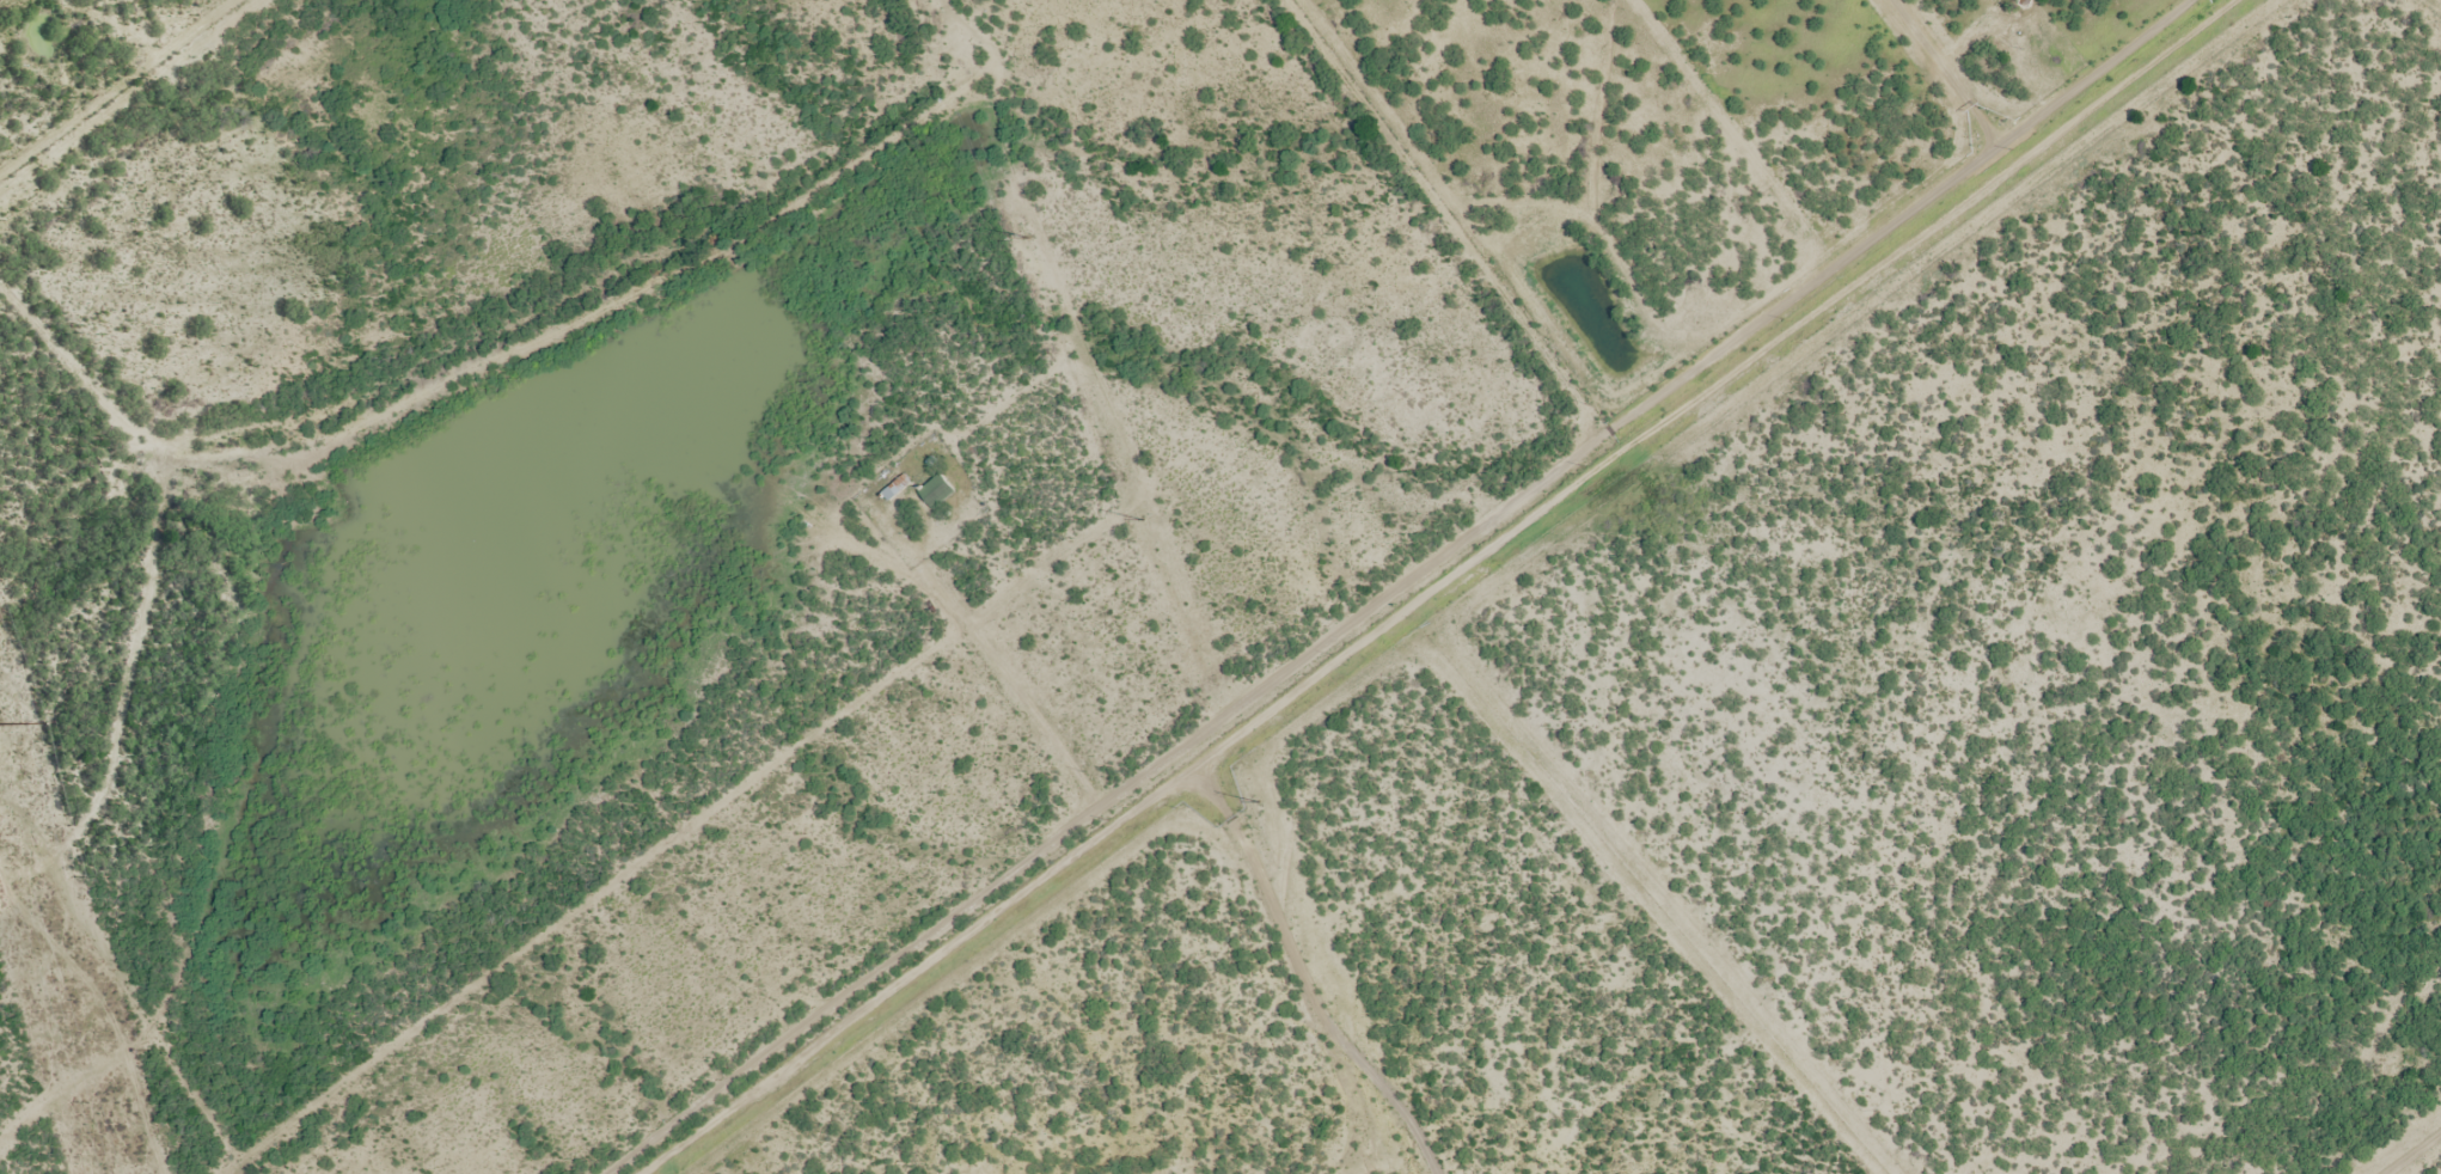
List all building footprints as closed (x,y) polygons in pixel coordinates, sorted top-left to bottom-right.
[(909,487),(903,478),(882,491),(888,501),(909,487)]
